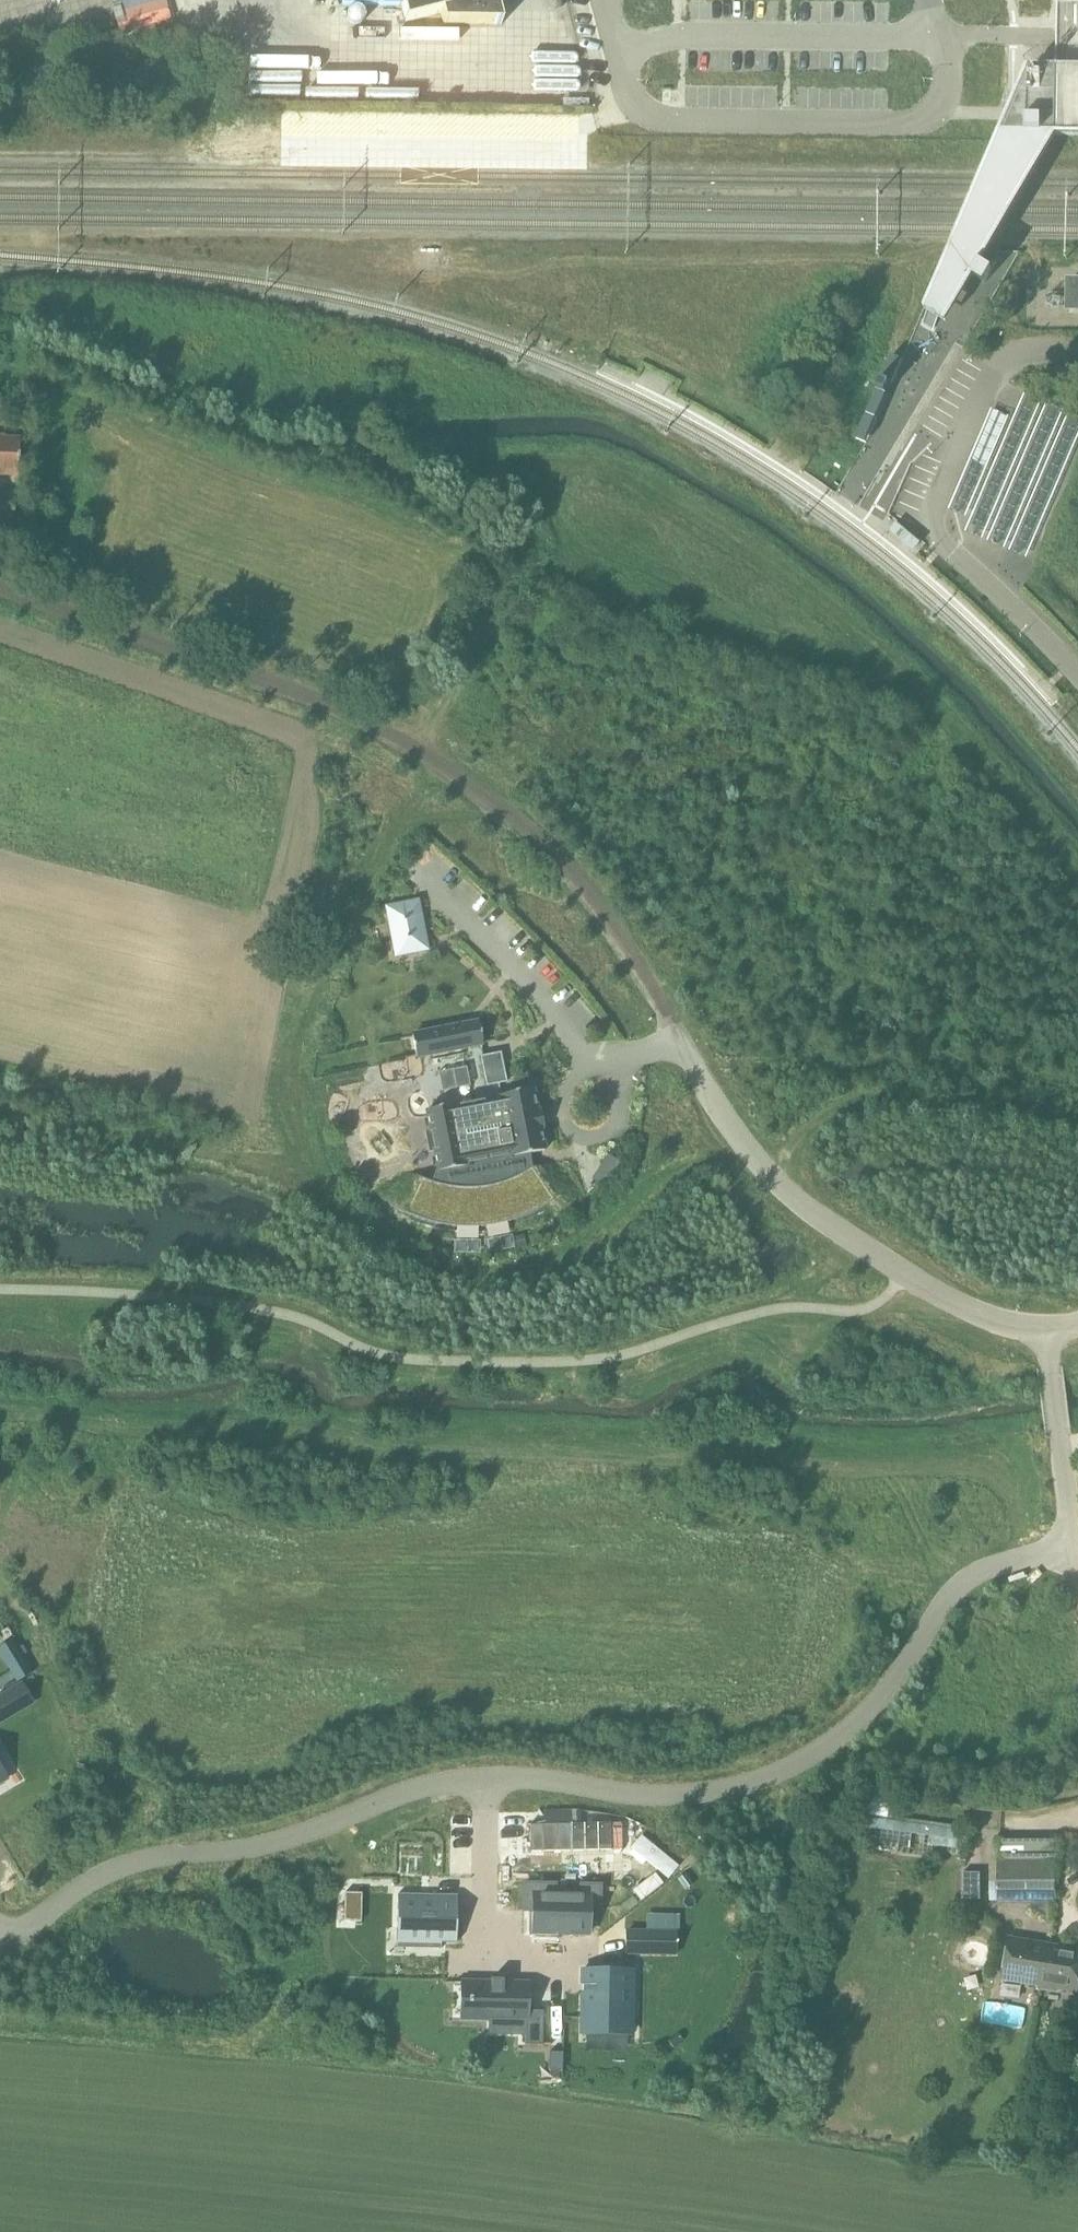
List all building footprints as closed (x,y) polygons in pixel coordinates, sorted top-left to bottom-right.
[(504,25),(498,0),(344,0),(345,5),(404,6),(409,22),(441,13),(444,24),(504,25)] [(926,311),(948,324),(973,282),(989,291),(1003,268),(987,258),(990,253),(997,242),(1039,170),(1059,136),(1077,136),(1077,5),(1060,4),(1060,26),(1059,45),(1059,69),(1029,68),(1007,120),(986,170),(956,241),(950,254),(926,311)] [(1068,279),(1068,292),(1067,307),(1067,312),(1077,312),(1077,279),(1068,279)] [(878,390),(887,394),(903,359),(893,355),(878,390)] [(867,414),(877,419),(887,394),(878,390),(867,414)] [(867,414),(857,439),(867,443),(877,419),(867,414)] [(0,436),(0,474),(20,474),(21,437),(0,436)] [(0,530),(0,549),(12,550),(13,531),(0,530)] [(427,949),(418,902),(388,908),(391,925),(395,924),(398,938),(394,939),(397,955),(427,949)] [(479,1022),(413,1035),(417,1057),(483,1044),(479,1022)] [(500,1053),(481,1057),(486,1086),(505,1082),(500,1053)] [(407,1077),(437,1091),(445,1074),(415,1060),(407,1077)] [(423,1177),(406,1213),(412,1216),(418,1218),(425,1221),(431,1222),(438,1224),(445,1225),(451,1226),(458,1227),(465,1227),(472,1227),(479,1227),(486,1227),(492,1226),(499,1224),(506,1223),(512,1221),(519,1219),(525,1216),(532,1213),(538,1210),(544,1207),(550,1203),(555,1200),(533,1169),(530,1154),(545,1151),(540,1128),(545,1127),(542,1112),(537,1113),(533,1090),(501,1096),(501,1098),(454,1108),(454,1105),(427,1110),(431,1129),(425,1130),(429,1150),(435,1149),(439,1170),(436,1171),(433,1182),(431,1181),(429,1180),(427,1179),(425,1178),(423,1177)] [(513,1236),(515,1248),(526,1246),(524,1235),(513,1236)] [(33,1673),(22,1656),(7,1666),(17,1682),(33,1673)] [(844,1835),(929,1847),(928,1847),(954,1850),(956,1830),(847,1815),(844,1835)] [(611,1823),(531,1824),(531,1851),(612,1850),(611,1823)] [(642,1836),(632,1848),(669,1879),(679,1866),(642,1836)] [(1057,1900),(1056,1862),(1001,1862),(1002,1900),(1057,1900)] [(362,1921),(363,1893),(345,1893),(345,1921),(362,1921)] [(398,1894),(398,1928),(408,1928),(408,1942),(440,1943),(440,1949),(442,1949),(442,1943),(457,1943),(458,1895),(398,1894)] [(534,1894),(534,1934),(590,1937),(590,1895),(534,1894)] [(675,1954),(676,1932),(628,1931),(627,1953),(675,1954)] [(1050,1963),(1053,1947),(1013,1940),(1006,1980),(1043,1986),(1042,1989),(1043,1989),(1047,1972),(1049,1972),(1049,1968),(1043,1967),(1044,1962),(1050,1963)] [(1043,1989),(1077,1995),(1077,1948),(1063,1946),(1062,1948),(1053,1947),(1050,1963),(1044,1962),(1043,1967),(1049,1968),(1049,1972),(1047,1972),(1043,1989)] [(583,1970),(582,2022),(633,2023),(634,1971),(583,1970)] [(461,1979),(460,2021),(489,2022),(489,2020),(526,2020),(525,2045),(543,2045),(544,2011),(530,2010),(531,1980),(461,1979)] [(563,2070),(563,2052),(550,2052),(550,2070),(563,2070)]
